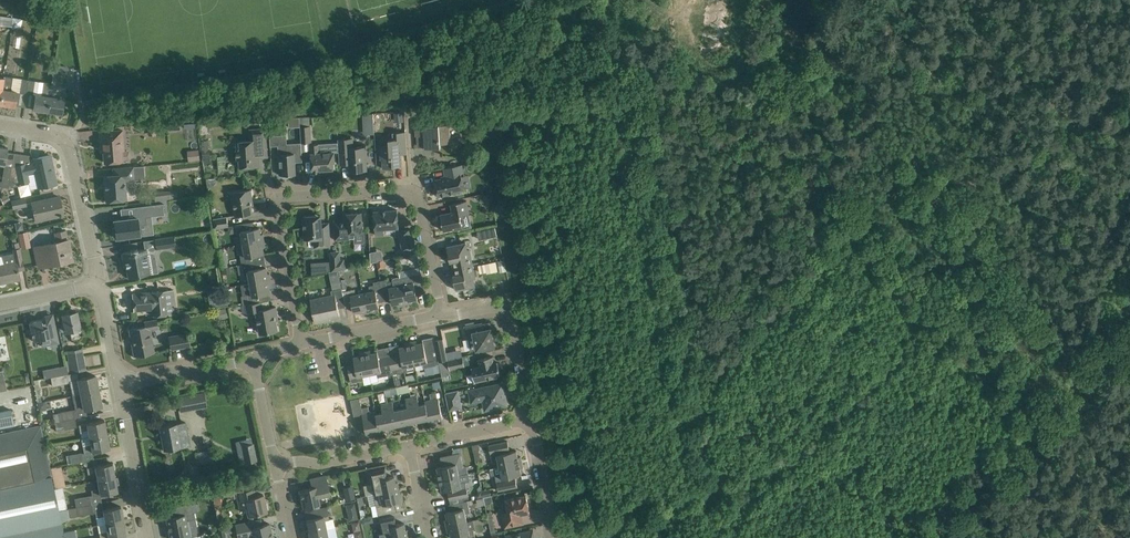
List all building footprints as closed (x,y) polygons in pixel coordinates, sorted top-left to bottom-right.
[(14,27),(13,34),(22,35),(23,28),(14,27)] [(67,77),(53,75),(47,110),(62,112),(64,98),(63,98),(67,77)] [(14,78),(5,76),(0,103),(14,105),(17,91),(26,92),(28,79),(14,77),(14,78)] [(35,80),(28,79),(26,92),(33,93),(35,80)] [(43,82),(35,80),(33,93),(35,94),(33,108),(47,110),(52,83),(43,82)] [(403,112),(394,112),(395,119),(395,122),(404,121),(403,112)] [(362,113),(363,121),(373,121),(373,113),(362,113)] [(300,117),(289,118),(289,127),(300,126),(300,117)] [(415,121),(415,124),(416,135),(425,135),(425,148),(441,147),(440,143),(450,143),(449,124),(439,125),(439,124),(425,125),(424,120),(415,121)] [(310,125),(300,126),(301,142),(301,145),(310,144),(311,144),(310,125)] [(259,157),(267,156),(265,127),(250,129),(251,140),(236,141),(237,159),(240,159),(240,167),(259,165),(259,157)] [(123,138),(122,129),(99,131),(101,146),(103,146),(104,162),(123,160),(122,159),(128,159),(129,157),(129,151),(127,150),(122,150),(121,138),(123,138)] [(407,153),(406,142),(406,131),(393,132),(393,138),(389,139),(389,145),(380,146),(381,159),(383,159),(383,168),(393,167),(393,166),(401,165),(400,153),(407,153)] [(352,138),(338,139),(339,153),(346,152),(346,153),(348,156),(349,170),(367,169),(365,146),(353,147),(352,138)] [(208,140),(201,140),(203,158),(210,158),(210,148),(209,148),(208,140)] [(301,145),(301,142),(287,143),(288,153),(278,153),(280,174),(296,173),(295,158),(302,158),(301,145)] [(310,144),(312,172),(317,172),(317,170),(334,169),(333,162),(335,162),(334,151),(320,152),(319,143),(311,144),(310,144)] [(200,160),(199,149),(187,150),(189,161),(200,160)] [(12,167),(11,167),(8,187),(20,184),(20,182),(28,180),(26,173),(35,171),(38,186),(55,182),(51,167),(52,166),(50,154),(32,158),(33,162),(25,164),(25,163),(16,165),(16,166),(12,167)] [(462,164),(455,165),(444,168),(445,175),(441,176),(442,177),(434,179),(438,196),(451,193),(450,191),(464,188),(461,173),(464,172),(462,164)] [(4,165),(2,180),(0,180),(0,185),(8,187),(11,167),(4,165)] [(145,178),(144,165),(117,167),(118,174),(104,175),(106,200),(126,198),(124,180),(145,178)] [(251,189),(240,191),(231,192),(235,215),(253,212),(251,200),(253,199),(251,189)] [(170,199),(169,190),(154,192),(155,201),(170,199)] [(485,206),(493,204),(490,193),(483,195),(485,206)] [(7,194),(1,197),(4,203),(10,200),(7,194)] [(59,196),(48,198),(32,202),(36,220),(63,214),(62,212),(64,210),(63,206),(61,205),(59,196)] [(11,200),(12,208),(27,205),(25,197),(11,200)] [(463,229),(472,227),(469,213),(467,200),(451,203),(452,211),(440,214),(444,230),(453,228),(453,230),(463,228),(463,229)] [(139,216),(116,219),(117,227),(115,227),(116,236),(118,236),(118,237),(142,234),(141,224),(149,223),(148,216),(167,214),(165,203),(138,206),(139,216)] [(374,211),(375,222),(376,234),(384,234),(383,228),(399,227),(397,209),(374,211)] [(363,232),(362,223),(361,212),(344,213),(344,219),(334,220),(335,239),(355,238),(354,232),(363,232)] [(321,214),(303,215),(304,235),(314,235),(318,238),(318,239),(318,247),(330,246),(329,231),(322,232),(322,223),(321,214)] [(227,216),(213,218),(215,228),(229,226),(227,216)] [(237,245),(264,240),(263,233),(261,234),(259,227),(255,228),(253,221),(235,225),(237,236),(235,236),(237,245)] [(19,222),(15,223),(17,231),(24,229),(22,222),(19,222)] [(495,227),(485,229),(487,238),(497,235),(495,227)] [(410,229),(399,231),(404,256),(415,253),(410,229)] [(65,230),(55,232),(57,241),(34,246),(37,262),(46,260),(46,259),(51,258),(53,264),(73,259),(70,249),(71,249),(69,239),(67,239),(65,230)] [(365,231),(363,232),(354,232),(355,238),(355,243),(366,242),(365,231)] [(173,236),(155,239),(156,248),(175,246),(173,236)] [(240,252),(242,264),(256,261),(255,255),(264,253),(263,247),(265,246),(264,240),(237,245),(238,253),(240,252)] [(17,242),(12,243),(13,248),(12,249),(13,253),(3,255),(5,264),(0,265),(0,283),(6,281),(5,278),(7,278),(8,279),(19,276),(18,270),(25,269),(19,241),(17,242)] [(452,260),(454,267),(472,263),(469,249),(467,249),(466,242),(447,246),(450,261),(452,260)] [(148,256),(146,248),(122,252),(123,261),(125,260),(128,277),(151,273),(150,267),(158,265),(156,255),(148,256)] [(332,270),(332,271),(346,268),(344,259),(340,259),(339,251),(330,252),(331,261),(332,270)] [(258,265),(265,262),(263,256),(256,258),(258,265)] [(385,260),(377,261),(378,269),(386,268),(385,260)] [(249,274),(250,283),(271,279),(270,272),(268,273),(266,266),(257,268),(256,261),(242,264),(237,265),(239,274),(244,273),(244,275),(249,274)] [(324,261),(311,262),(312,274),(325,271),(332,270),(331,261),(324,261)] [(498,271),(496,261),(478,264),(480,273),(486,271),(487,273),(498,271)] [(476,278),(472,263),(454,267),(455,274),(453,275),(456,289),(475,285),(474,278),(476,278)] [(400,277),(405,303),(412,302),(412,300),(418,299),(417,294),(424,293),(420,273),(400,277)] [(405,303),(400,277),(398,276),(394,277),(392,279),(392,281),(388,281),(388,278),(381,280),(385,300),(391,299),(392,304),(398,303),(399,305),(405,303)] [(243,304),(261,301),(263,301),(262,294),(271,293),(270,286),(272,286),(271,279),(250,283),(252,291),(247,292),(247,295),(241,295),(243,304)] [(378,302),(385,300),(381,280),(373,281),(374,284),(369,285),(370,290),(363,292),(367,311),(374,310),(373,308),(379,307),(378,302)] [(310,299),(315,322),(324,320),(324,318),(340,315),(338,308),(346,306),(343,291),(342,289),(342,288),(331,290),(332,294),(310,299)] [(361,313),(367,311),(363,292),(356,293),(355,288),(343,291),(346,306),(346,307),(352,305),(354,312),(360,311),(361,313)] [(225,289),(208,292),(210,306),(228,304),(225,289)] [(163,290),(143,292),(132,293),(133,310),(153,309),(153,316),(166,314),(163,290)] [(261,301),(243,304),(243,305),(241,305),(242,313),(256,310),(260,333),(278,330),(275,315),(277,314),(276,306),(262,309),(261,301)] [(62,314),(64,325),(66,332),(70,331),(71,339),(80,337),(78,329),(80,328),(77,311),(62,314)] [(59,342),(55,323),(43,326),(41,318),(29,321),(33,340),(40,338),(42,346),(59,342)] [(156,319),(155,319),(144,321),(145,325),(129,328),(134,355),(154,351),(149,328),(157,327),(156,319)] [(466,326),(468,337),(471,350),(494,345),(490,328),(484,329),(483,323),(466,326)] [(190,345),(188,334),(188,333),(169,336),(171,348),(190,345)] [(439,361),(448,359),(443,338),(434,340),(439,361)] [(416,340),(411,341),(415,364),(422,362),(424,367),(436,364),(432,344),(424,345),(423,342),(417,343),(416,340)] [(401,353),(390,355),(394,373),(416,369),(415,364),(411,341),(405,342),(406,345),(399,347),(401,353)] [(66,365),(68,374),(86,370),(81,348),(67,350),(69,360),(65,360),(66,365)] [(365,351),(370,373),(377,372),(378,377),(394,373),(390,355),(379,358),(378,351),(371,353),(370,350),(365,351)] [(363,375),(370,373),(365,351),(359,352),(360,355),(354,356),(355,363),(347,364),(351,382),(364,380),(363,375)] [(463,356),(448,359),(450,369),(465,366),(463,356)] [(500,374),(498,361),(494,362),(493,356),(478,359),(479,365),(472,367),(475,382),(497,377),(498,375),(500,374)] [(56,376),(64,374),(68,374),(66,365),(54,367),(56,375),(56,376)] [(66,383),(64,374),(56,376),(56,375),(50,376),(52,386),(66,383)] [(80,393),(80,394),(98,390),(95,375),(77,378),(78,379),(69,381),(72,395),(80,393)] [(502,383),(491,386),(470,390),(471,397),(476,396),(477,400),(486,398),(489,408),(507,405),(502,383)] [(445,392),(449,410),(462,407),(458,389),(445,392)] [(101,405),(98,390),(80,394),(82,401),(73,403),(75,410),(83,408),(84,409),(101,405)] [(425,400),(425,403),(426,403),(430,421),(443,418),(438,397),(436,391),(430,393),(431,399),(425,400)] [(194,394),(177,398),(180,411),(198,408),(194,394)] [(417,395),(411,397),(416,421),(423,419),(424,422),(430,421),(426,403),(425,403),(419,404),(417,395)] [(379,432),(375,411),(370,412),(368,406),(362,407),(360,397),(351,399),(354,416),(362,414),(367,434),(379,432)] [(407,407),(400,408),(404,426),(411,425),(410,422),(416,421),(411,397),(406,398),(407,407)] [(393,401),(386,402),(391,426),(398,425),(399,427),(404,426),(400,408),(394,410),(393,401)] [(391,426),(386,402),(381,403),(383,412),(377,413),(376,411),(375,411),(379,432),(386,430),(385,427),(391,426)] [(11,408),(0,411),(0,425),(14,423),(11,408)] [(55,422),(74,418),(72,409),(53,413),(55,422)] [(76,426),(74,418),(55,422),(57,430),(76,426)] [(87,429),(89,437),(107,434),(104,419),(78,424),(79,431),(87,429)] [(185,421),(177,423),(159,426),(164,450),(190,445),(185,421)] [(64,531),(62,522),(59,509),(54,488),(50,468),(41,425),(0,434),(0,537),(65,537),(64,531)] [(89,437),(81,439),(84,453),(110,448),(107,434),(89,437)] [(251,437),(236,440),(240,464),(256,461),(251,437)] [(500,466),(522,461),(521,456),(518,456),(516,450),(510,451),(508,441),(489,445),(492,461),(498,460),(500,466)] [(210,461),(208,451),(195,454),(197,464),(210,461)] [(67,464),(82,461),(81,452),(66,455),(67,464)] [(437,479),(459,475),(458,468),(463,467),(460,452),(441,456),(443,466),(437,467),(438,473),(435,474),(437,479)] [(523,467),(522,461),(500,466),(490,468),(491,475),(495,474),(498,490),(517,486),(515,475),(522,474),(520,467),(523,467)] [(97,480),(115,477),(112,462),(86,467),(88,474),(95,473),(97,480)] [(59,466),(50,468),(54,488),(63,487),(63,486),(59,466)] [(373,493),(398,488),(397,481),(395,481),(394,475),(387,477),(385,468),(368,471),(373,493)] [(468,473),(459,475),(437,479),(438,485),(441,484),(442,491),(447,490),(449,499),(469,495),(465,481),(470,480),(468,473)] [(325,475),(310,478),(312,486),(299,489),(303,506),(318,503),(317,497),(329,495),(325,475)] [(117,477),(115,477),(97,480),(98,488),(90,489),(92,496),(118,491),(116,484),(118,484),(117,477)] [(201,478),(193,480),(197,498),(205,496),(201,478)] [(352,485),(343,487),(346,500),(355,498),(352,485)] [(63,487),(54,488),(59,509),(67,508),(63,487)] [(255,487),(244,489),(236,491),(238,502),(241,502),(242,506),(246,505),(248,514),(266,510),(266,508),(267,507),(266,501),(264,500),(263,493),(256,495),(255,487)] [(400,493),(398,488),(373,493),(377,515),(402,509),(400,501),(403,500),(402,493),(400,493)] [(90,503),(89,495),(74,498),(76,506),(90,503)] [(491,495),(484,497),(485,506),(490,505),(493,501),(491,495)] [(526,495),(515,497),(506,499),(508,512),(502,513),(505,527),(523,523),(521,514),(530,512),(526,495)] [(445,519),(446,525),(467,521),(465,513),(470,512),(468,500),(449,504),(450,511),(446,512),(447,519),(445,519)] [(90,503),(76,506),(68,508),(70,516),(92,512),(90,503)] [(166,517),(170,537),(177,537),(189,535),(197,534),(194,519),(191,503),(175,506),(177,515),(166,517)] [(97,525),(123,520),(121,505),(94,510),(96,517),(97,525)] [(305,518),(308,531),(335,526),(333,518),(329,519),(326,506),(313,509),(315,516),(305,518)] [(408,534),(407,528),(405,528),(404,522),(396,523),(394,515),(378,519),(381,533),(388,532),(389,537),(391,537),(408,534)] [(243,521),(235,523),(238,537),(243,537),(254,536),(255,537),(272,537),(269,523),(256,526),(254,519),(243,521)] [(123,520),(97,525),(99,532),(98,532),(100,537),(105,537),(126,534),(123,520)] [(467,521),(446,525),(448,532),(450,531),(452,537),(456,537),(476,537),(474,528),(469,529),(467,521)] [(335,526),(308,531),(310,537),(338,537),(335,526)] [(64,531),(65,537),(76,537),(74,529),(64,531)] [(523,531),(505,535),(506,537),(532,537),(535,537),(533,529),(523,531)]
